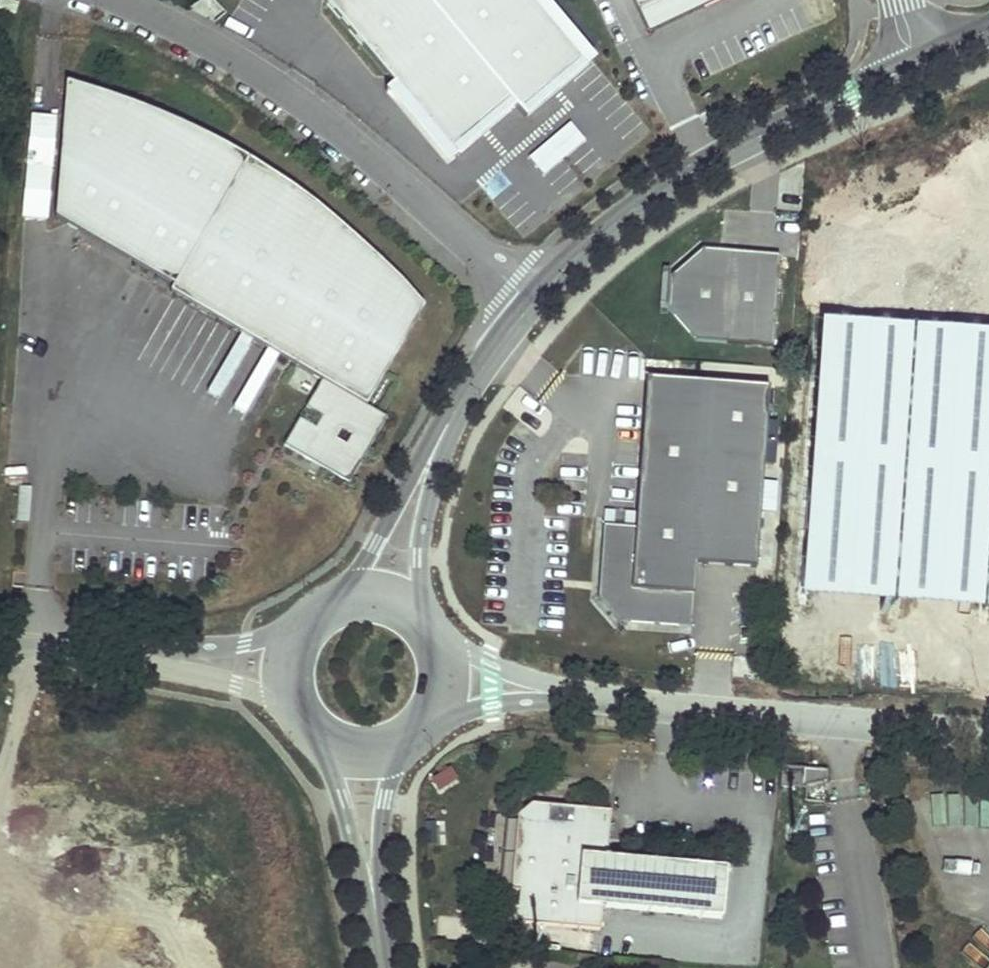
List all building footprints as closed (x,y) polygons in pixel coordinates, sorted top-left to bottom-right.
[(510,100),(519,111),(550,83),(582,57),(534,0),(329,0),(325,4),(455,149),(479,126),(510,100)] [(649,34),(707,3),(714,0),(633,0),(649,34)] [(318,464),(349,483),(386,418),(366,406),(424,306),(404,284),(380,261),(338,223),(308,198),(281,179),(170,120),(67,82),(57,216),(174,285),(171,291),(322,380),(306,407),(322,417),(316,428),(300,418),(284,445),(318,464)] [(570,120),(528,156),(544,173),(585,138),(570,120)] [(707,247),(674,272),(673,306),(699,337),(776,340),(779,250),(707,247)] [(759,561),(773,380),(651,370),(649,406),(640,521),(635,584),(698,588),(701,556),(759,561)] [(635,584),(640,521),(604,519),(600,591),(624,618),(694,622),(698,588),(635,584)] [(827,770),(781,764),(780,786),(802,787),(803,777),(806,778),(806,784),(826,782),(827,770)] [(532,803),(518,815),(512,890),(520,890),(518,906),(510,906),(508,921),(601,929),(603,906),(709,916),(722,917),(726,868),(607,856),(611,810),(532,803)]
